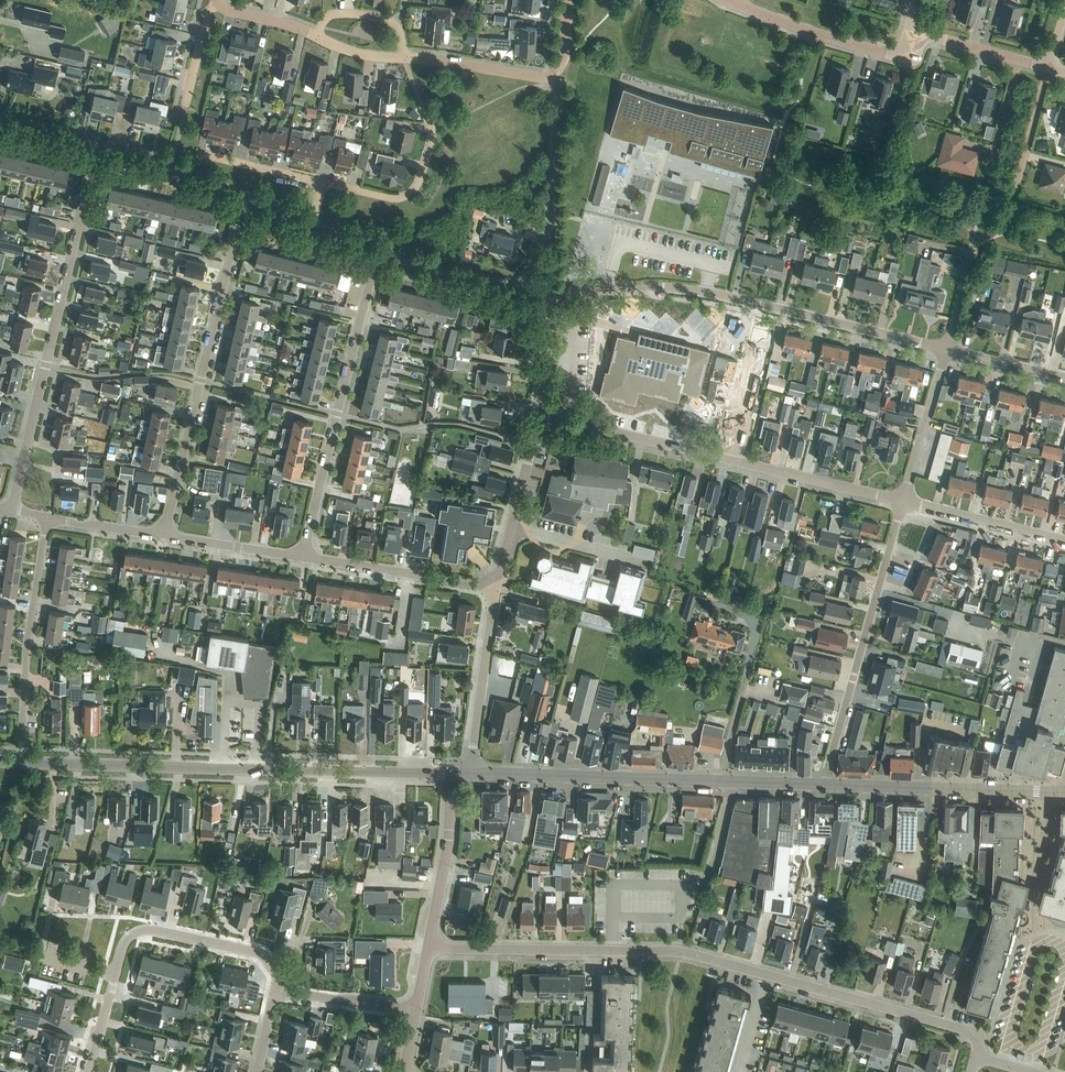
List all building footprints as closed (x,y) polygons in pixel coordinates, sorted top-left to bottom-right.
[(539,0),(516,0),(512,1),(511,12),(524,14),(525,7),(538,9),(539,0)] [(989,0),(960,0),(956,17),(974,21),(977,11),(985,13),(989,0)] [(1014,32),(1021,7),(1004,2),(997,28),(1014,32)] [(169,23),(170,17),(182,20),(185,8),(165,3),(162,15),(156,13),(155,20),(169,23)] [(493,4),(484,3),(483,12),(492,13),(493,4)] [(65,28),(48,24),(51,12),(25,6),(22,22),(47,28),(52,29),(50,36),(63,39),(65,28)] [(449,24),(451,10),(434,8),(433,17),(427,16),(425,40),(440,42),(442,24),(449,24)] [(97,21),(107,37),(121,28),(111,12),(97,21)] [(505,24),(506,15),(495,14),(494,23),(505,24)] [(515,39),(535,40),(536,27),(523,26),(523,19),(510,18),(509,29),(514,32),(515,32),(515,39)] [(177,41),(167,39),(169,32),(153,29),(150,42),(155,43),(154,49),(174,53),(177,41)] [(241,54),(246,32),(233,29),(229,45),(222,43),(219,58),(239,63),(241,54)] [(475,43),(476,31),(467,30),(466,42),(475,43)] [(246,32),(241,54),(249,56),(247,65),(259,68),(264,46),(257,45),(259,35),(246,32)] [(515,39),(509,38),(509,39),(490,37),(489,47),(508,49),(508,46),(514,46),(514,52),(535,53),(535,40),(515,39)] [(82,65),(85,51),(61,46),(57,60),(82,65)] [(158,69),(159,62),(172,65),(174,53),(154,49),(153,55),(147,53),(144,66),(158,69)] [(291,60),(293,51),(281,49),(279,57),(278,57),(274,73),(289,77),(293,61),(291,60)] [(325,79),(328,63),(311,59),(308,73),(306,73),(304,82),(317,85),(315,94),(329,97),(333,80),(325,79)] [(114,71),(116,64),(108,62),(107,69),(114,71)] [(114,72),(129,76),(131,68),(116,64),(114,71),(114,72)] [(55,86),(58,70),(35,65),(32,74),(11,69),(6,88),(31,94),(32,87),(40,89),(42,83),(55,86)] [(80,78),(83,69),(67,65),(65,75),(80,78)] [(841,68),(834,66),(830,81),(828,81),(827,86),(828,86),(827,89),(838,92),(837,98),(851,102),(857,81),(848,79),(850,70),(841,68)] [(954,93),(958,77),(935,70),(933,77),(924,75),(920,91),(945,98),(945,97),(943,97),(945,90),(954,93)] [(367,104),(369,89),(362,88),(363,73),(347,71),(345,93),(360,94),(359,103),(367,104)] [(168,85),(170,76),(157,73),(153,90),(165,93),(167,85),(168,85)] [(396,100),(399,79),(384,77),(382,94),(374,94),(372,109),(385,111),(386,99),(396,100)] [(863,81),(859,96),(870,99),(869,99),(872,100),(871,106),(883,110),(885,104),(886,104),(892,81),(876,77),(874,84),(863,81)] [(290,101),(294,83),(285,80),(281,98),(290,101)] [(235,81),(233,88),(241,90),(242,82),(235,81)] [(989,112),(996,87),(979,82),(974,99),(967,97),(961,116),(976,120),(979,110),(989,112)] [(623,85),(609,135),(646,145),(647,141),(664,146),(666,139),(671,140),(668,151),(701,160),(700,165),(706,167),(708,162),(737,171),(736,176),(742,177),(743,172),(758,177),(773,124),(700,111),(658,99),(623,85)] [(102,117),(108,88),(96,88),(89,86),(86,100),(93,102),(90,113),(89,114),(102,117)] [(108,88),(102,117),(114,120),(114,119),(116,107),(123,109),(126,95),(114,92),(108,88)] [(132,97),(129,110),(136,112),(133,123),(132,124),(145,127),(149,107),(143,105),(144,99),(132,97)] [(325,109),(327,101),(320,99),(318,107),(325,109)] [(149,107),(145,127),(156,130),(160,113),(165,115),(165,114),(167,105),(152,101),(151,101),(149,107)] [(1061,104),(1060,110),(1058,110),(1056,111),(1054,119),(1055,121),(1057,121),(1055,128),(1064,131),(1063,132),(1064,133),(1064,105),(1061,104)] [(218,111),(207,108),(203,127),(209,128),(206,139),(220,142),(225,120),(216,118),(218,111)] [(839,109),(836,121),(846,124),(850,112),(839,109)] [(225,120),(220,142),(233,145),(237,130),(243,132),(246,117),(235,115),(233,122),(225,120)] [(265,138),(267,130),(259,128),(261,121),(250,118),(246,133),(252,134),(249,149),(262,152),(265,138)] [(410,150),(414,130),(401,127),(403,120),(403,119),(387,118),(383,135),(392,137),(391,145),(410,150)] [(912,125),(917,135),(925,131),(920,121),(912,125)] [(262,152),(276,155),(278,145),(284,146),(289,127),(277,124),(276,132),(267,130),(265,138),(262,152)] [(811,136),(814,129),(806,126),(803,133),(811,136)] [(292,128),(288,147),(294,148),(292,159),(305,162),(310,140),(312,130),(303,128),(303,130),(292,128)] [(973,172),(978,153),(960,148),(963,137),(947,133),(939,163),(973,172)] [(310,140),(305,162),(319,165),(322,150),(330,152),(334,136),(326,134),(325,135),(320,134),(318,142),(310,140)] [(348,172),(353,150),(345,148),(347,140),(335,138),(332,152),(338,154),(335,169),(348,172)] [(365,167),(369,150),(361,148),(357,165),(365,167)] [(402,182),(406,166),(393,163),(395,156),(378,152),(375,164),(382,166),(379,176),(383,177),(382,180),(396,183),(397,180),(402,182)] [(16,156),(3,153),(0,164),(0,171),(12,174),(16,156)] [(25,177),(29,159),(16,156),(12,174),(25,177)] [(38,180),(43,162),(29,159),(25,177),(38,180)] [(52,183),(56,165),(43,162),(38,180),(52,183)] [(611,183),(617,166),(606,163),(594,201),(604,204),(611,183)] [(1064,183),(1063,183),(1064,175),(1064,169),(1045,163),(1040,185),(1053,188),(1053,190),(1062,192),(1064,183)] [(52,183),(50,191),(52,191),(52,192),(54,192),(54,190),(56,191),(57,185),(65,187),(66,184),(71,185),(73,184),(75,178),(73,175),(68,174),(69,169),(56,165),(52,183)] [(120,208),(124,190),(110,186),(106,205),(120,208)] [(133,211),(137,193),(124,190),(120,208),(133,211)] [(146,214),(151,196),(137,193),(133,211),(146,214)] [(160,217),(164,199),(151,196),(146,214),(160,217)] [(173,220),(177,202),(164,199),(160,217),(167,219),(173,220)] [(46,206),(45,213),(58,216),(61,204),(49,201),(48,206),(46,206)] [(186,223),(190,205),(177,202),(173,220),(170,230),(170,234),(176,235),(179,221),(186,223)] [(198,231),(204,208),(190,205),(186,223),(194,225),(193,230),(198,231)] [(204,208),(198,231),(204,232),(205,227),(213,229),(217,211),(204,208)] [(28,221),(30,213),(14,209),(12,217),(28,221)] [(483,211),(474,209),(472,216),(481,218),(483,211)] [(31,215),(27,233),(53,239),(56,225),(39,221),(40,217),(31,215)] [(167,219),(165,229),(170,230),(173,220),(167,219)] [(510,252),(514,236),(494,231),(497,222),(484,219),(480,234),(492,237),(490,247),(501,250),(500,252),(508,254),(508,252),(510,252)] [(167,244),(169,237),(170,230),(165,229),(161,242),(167,244)] [(0,234),(0,238),(7,239),(8,232),(1,231),(0,234)] [(918,245),(921,234),(910,231),(907,242),(918,245)] [(147,232),(146,239),(153,241),(155,234),(147,232)] [(764,243),(765,242),(753,239),(754,235),(747,233),(743,249),(753,252),(749,268),(764,271),(771,245),(764,243)] [(141,248),(144,239),(126,234),(124,244),(141,248)] [(844,250),(851,251),(854,235),(847,234),(844,250)] [(122,254),(124,246),(115,244),(117,239),(99,235),(96,249),(113,253),(113,252),(122,254)] [(795,258),(799,241),(799,238),(791,236),(786,255),(795,258)] [(24,246),(0,240),(0,249),(22,254),(24,246)] [(191,248),(202,250),(203,243),(192,241),(191,248)] [(799,241),(795,258),(802,259),(806,242),(799,241)] [(173,259),(176,249),(161,245),(158,255),(173,259)] [(220,256),(222,248),(208,245),(206,253),(220,256)] [(771,245),(764,271),(779,275),(784,257),(775,255),(777,246),(771,245)] [(267,270),(272,252),(259,249),(254,267),(267,270)] [(858,267),(862,253),(854,251),(850,265),(858,267)] [(281,274),(285,256),(272,252),(267,270),(281,274)] [(1003,272),(1006,257),(988,252),(984,268),(1003,272)] [(816,284),(822,257),(816,255),(814,265),(805,262),(801,280),(816,284)] [(294,277),(299,259),(285,256),(281,274),(294,277)] [(845,273),(849,258),(842,256),(838,271),(845,273)] [(44,275),(48,261),(30,257),(28,264),(20,261),(18,268),(27,270),(44,275)] [(822,257),(816,284),(831,287),(835,270),(827,268),(829,258),(822,257)] [(202,277),(205,263),(187,259),(186,266),(178,264),(177,270),(184,272),(202,277)] [(307,280),(312,262),(299,259),(294,277),(307,280)] [(1026,277),(1029,264),(1008,259),(1005,272),(1026,277)] [(134,272),(136,264),(120,260),(118,268),(134,272)] [(107,279),(107,278),(115,280),(117,274),(109,272),(110,265),(93,261),(90,274),(107,279)] [(874,269),(867,296),(882,300),(887,280),(897,282),(898,276),(896,276),(899,263),(891,261),(888,272),(880,270),(874,269)] [(918,308),(929,263),(920,261),(916,278),(918,279),(917,285),(902,281),(898,297),(905,299),(903,305),(918,308)] [(320,284),(325,266),(312,262),(307,280),(320,284)] [(929,263),(918,308),(933,312),(936,302),(941,303),(943,302),(945,293),(944,291),(940,290),(938,291),(930,289),(934,272),(939,273),(940,266),(929,263)] [(325,266),(320,284),(334,287),(339,269),(325,266)] [(867,296),(874,269),(867,267),(865,277),(856,275),(852,292),(867,296)] [(1057,288),(1058,284),(1057,283),(1061,270),(1054,268),(1048,286),(1057,288)] [(168,282),(169,274),(152,270),(150,278),(168,282)] [(997,300),(1002,281),(991,278),(989,286),(994,287),(989,308),(980,305),(976,322),(991,326),(997,300)] [(1028,301),(1032,282),(1025,280),(1020,299),(1028,301)] [(261,294),(263,287),(246,283),(244,289),(256,292),(256,293),(261,294)] [(22,297),(38,301),(41,288),(25,284),(24,291),(7,287),(5,293),(22,297)] [(115,304),(117,297),(104,294),(105,289),(87,285),(84,297),(102,301),(115,304)] [(179,298),(196,302),(199,289),(182,285),(180,295),(169,293),(168,298),(178,300),(179,298)] [(401,308),(405,290),(392,286),(387,304),(401,308)] [(414,311),(419,293),(405,290),(401,308),(414,311)] [(35,313),(38,301),(22,297),(5,293),(4,299),(21,303),(19,310),(35,313)] [(427,314),(432,296),(419,293),(414,311),(421,313),(419,319),(426,321),(427,314)] [(1064,298),(1064,296),(1058,295),(1054,310),(1062,311),(1064,298)] [(441,318),(445,300),(432,296),(427,314),(441,318)] [(193,315),(196,302),(179,298),(178,300),(177,308),(166,306),(165,311),(175,313),(176,311),(193,315)] [(256,316),(257,314),(259,306),(269,308),(270,303),(260,301),(259,303),(242,299),(239,312),(256,316)] [(316,300),(314,307),(320,308),(333,311),(335,304),(316,300)] [(445,300),(441,318),(454,321),(459,303),(445,300)] [(1003,302),(997,300),(991,326),(1006,330),(1010,313),(998,310),(999,307),(1002,308),(1003,302)] [(298,306),(293,304),(291,312),(310,316),(312,308),(298,305),(298,306)] [(1033,336),(1040,310),(1034,309),(1032,315),(1035,316),(1035,319),(1023,316),(1019,333),(1033,336)] [(1040,310),(1033,336),(1048,340),(1052,323),(1041,320),(1041,318),(1044,318),(1046,312),(1040,310)] [(104,327),(105,320),(98,319),(99,315),(81,311),(78,324),(95,328),(96,326),(104,327)] [(190,328),(193,315),(176,311),(175,313),(174,321),(163,318),(162,324),(172,326),(173,324),(190,328)] [(123,322),(124,315),(109,312),(107,319),(123,322)] [(267,316),(257,314),(256,316),(239,312),(236,325),(253,329),(254,327),(256,319),(266,321),(267,316)] [(477,324),(479,317),(475,316),(475,315),(468,313),(464,324),(472,327),(473,323),(477,324)] [(727,314),(725,324),(742,327),(744,317),(727,314)] [(510,353),(513,335),(508,334),(510,321),(490,317),(489,325),(490,325),(488,332),(496,333),(493,351),(510,353)] [(317,331),(334,335),(337,322),(320,318),(317,328),(307,326),(306,331),(316,333),(317,331)] [(30,337),(33,324),(17,320),(15,327),(10,326),(10,325),(7,324),(7,325),(0,324),(0,330),(30,337)] [(187,341),(190,328),(173,324),(172,326),(171,334),(160,331),(159,337),(169,339),(170,337),(187,341)] [(264,329),(254,327),(253,329),(236,325),(233,338),(251,342),(251,340),(253,332),(263,334),(264,329)] [(451,328),(449,337),(456,338),(458,330),(451,328)] [(30,337),(0,330),(0,336),(12,339),(10,346),(27,349),(30,337)] [(331,348),(334,335),(317,331),(316,333),(314,341),(304,338),(303,344),(313,346),(313,344),(331,348)] [(394,350),(395,347),(397,340),(407,342),(408,337),(398,335),(397,337),(380,332),(377,345),(394,350)] [(792,360),(798,335),(785,332),(781,347),(791,350),(791,353),(787,352),(786,358),(792,360)] [(596,360),(606,360),(606,333),(596,333),(596,360)] [(73,347),(105,355),(106,349),(90,345),(92,338),(76,334),(73,347)] [(639,349),(631,347),(633,338),(617,334),(608,371),(614,373),(612,381),(603,379),(599,395),(636,404),(641,382),(724,402),(725,400),(729,401),(728,407),(749,412),(754,391),(753,390),(748,389),(750,381),(752,373),(758,374),(764,349),(747,344),(744,357),(738,355),(736,360),(717,355),(714,369),(696,364),(700,347),(683,343),(681,348),(653,342),(652,346),(640,343),(639,349)] [(434,347),(436,338),(423,335),(421,344),(434,347)] [(798,335),(792,360),(799,362),(800,355),(797,354),(798,352),(808,354),(812,338),(798,335)] [(184,353),(187,341),(170,337),(169,339),(168,347),(158,344),(156,349),(166,352),(167,349),(184,353)] [(261,342),(251,340),(251,342),(233,338),(230,351),(248,355),(248,352),(250,345),(260,347),(261,342)] [(129,351),(131,343),(118,340),(116,348),(129,351)] [(829,369),(836,344),(822,341),(818,357),(828,359),(828,362),(825,361),(823,368),(829,369)] [(328,361),(331,348),(313,344),(313,346),(311,354),(301,351),(300,356),(310,359),(310,357),(328,361)] [(836,344),(829,369),(836,371),(837,364),(834,364),(835,361),(845,363),(849,348),(836,344)] [(405,350),(395,347),(394,350),(377,345),(374,358),(391,363),(392,360),(394,353),(404,355),(405,350)] [(447,345),(444,354),(451,356),(454,347),(447,345)] [(455,358),(469,360),(469,358),(471,358),(472,351),(474,352),(475,347),(461,345),(461,349),(460,349),(459,350),(456,350),(455,358)] [(104,361),(105,355),(73,347),(70,360),(86,364),(87,357),(96,359),(95,359),(104,361)] [(184,353),(167,349),(166,352),(156,349),(153,362),(164,365),(164,363),(181,367),(184,353)] [(866,378),(873,354),(859,350),(855,366),(862,368),(860,377),(866,378)] [(21,377),(24,364),(17,363),(18,362),(11,360),(12,354),(0,351),(0,367),(2,368),(0,372),(21,377)] [(258,355),(248,352),(248,355),(230,351),(227,364),(245,368),(245,365),(247,358),(257,360),(258,355)] [(873,354),(866,378),(880,382),(886,357),(873,354)] [(116,358),(118,371),(130,369),(127,356),(116,358)] [(296,369),(306,372),(307,369),(324,374),(328,361),(310,357),(310,359),(308,367),(298,364),(296,369)] [(469,360),(455,358),(448,357),(446,368),(453,369),(454,367),(469,369),(470,360),(469,360)] [(147,368),(148,361),(136,358),(135,366),(147,368)] [(410,365),(392,360),(391,363),(374,358),(370,371),(388,375),(388,373),(390,365),(409,370),(410,365)] [(901,399),(909,365),(896,362),(892,377),(899,379),(897,388),(903,390),(900,399),(901,399)] [(255,368),(245,365),(245,368),(227,364),(224,377),(241,381),(244,370),(254,373),(255,368)] [(811,364),(806,386),(816,388),(817,381),(814,380),(817,366),(811,364)] [(909,365),(901,399),(898,412),(909,415),(912,402),(907,401),(912,382),(918,384),(922,368),(909,365)] [(307,369),(306,372),(305,380),(294,377),(293,382),(303,385),(304,382),(321,387),(324,374),(307,369)] [(488,370),(477,369),(475,384),(486,386),(486,384),(505,387),(507,373),(488,370)] [(398,376),(388,373),(388,375),(370,371),(367,384),(385,388),(385,386),(387,378),(397,381),(398,376)] [(21,377),(0,372),(0,375),(0,393),(3,394),(4,387),(18,390),(21,377)] [(845,388),(848,374),(842,372),(839,387),(845,388)] [(783,392),(786,378),(770,374),(766,388),(783,392)] [(848,374),(845,388),(844,393),(850,394),(854,375),(848,374)] [(966,403),(972,378),(959,375),(955,390),(954,392),(953,394),(953,396),(954,398),(960,399),(960,401),(966,403)] [(148,385),(148,376),(135,376),(124,377),(124,382),(135,382),(135,385),(148,385)] [(972,378),(966,403),(964,411),(974,413),(976,405),(973,404),(974,398),(971,397),(972,394),(982,397),(984,387),(986,381),(972,378)] [(78,396),(95,400),(96,395),(79,391),(81,384),(65,380),(62,393),(78,397),(78,396)] [(803,397),(806,384),(790,380),(787,393),(803,397)] [(111,384),(102,381),(100,391),(118,396),(119,390),(121,391),(122,387),(121,386),(120,386),(121,384),(112,382),(111,384)] [(157,383),(151,382),(150,390),(155,391),(154,398),(173,402),(177,387),(158,383),(157,383)] [(318,400),(321,387),(304,382),(303,385),(301,392),(291,390),(290,395),(300,397),(301,395),(318,400)] [(406,391),(385,386),(385,388),(367,384),(364,397),(381,401),(382,399),(384,391),(405,396),(406,391)] [(984,387),(982,397),(979,406),(986,408),(991,389),(984,387)] [(1000,414),(1006,415),(1013,390),(999,387),(995,406),(1001,408),(1000,414)] [(441,391),(431,389),(428,404),(438,405),(441,391)] [(1013,390),(1006,415),(1012,417),(1014,418),(1018,419),(1020,418),(1026,393),(1013,390)] [(93,407),(95,400),(78,396),(78,397),(62,393),(59,405),(75,409),(77,402),(85,404),(85,405),(93,407)] [(883,393),(880,406),(888,408),(893,409),(896,400),(890,399),(891,395),(883,393)] [(788,422),(791,407),(793,396),(786,395),(784,402),(783,402),(779,420),(788,422)] [(392,401),(382,399),(381,401),(364,397),(361,410),(378,414),(381,404),(391,406),(392,401)] [(1036,413),(1036,416),(1042,418),(1041,424),(1047,425),(1054,400),(1040,397),(1036,413)] [(486,400),(471,398),(468,420),(480,422),(480,420),(499,423),(501,408),(486,406),(486,400)] [(876,415),(879,403),(865,399),(862,411),(876,415)] [(1047,428),(1060,431),(1063,419),(1064,411),(1064,403),(1054,400),(1047,425),(1047,428)] [(131,404),(123,402),(120,417),(128,419),(131,404)] [(232,421),(233,418),(235,411),(244,413),(245,408),(236,406),(235,407),(218,403),(215,417),(232,421)] [(282,414),(284,406),(272,403),(270,410),(271,411),(270,414),(280,416),(281,414),(282,414)] [(760,414),(767,416),(769,405),(763,403),(760,414)] [(10,422),(13,409),(0,406),(0,420),(8,421),(10,422)] [(113,422),(116,409),(104,407),(101,419),(113,422)] [(791,407),(788,422),(787,425),(793,426),(791,435),(792,435),(788,451),(800,454),(804,438),(807,439),(811,421),(801,418),(800,422),(796,421),(799,409),(791,407)] [(150,423),(167,427),(171,414),(153,410),(151,420),(142,418),(141,423),(149,426),(150,423)] [(903,426),(905,416),(885,411),(883,421),(903,426)] [(824,425),(826,414),(818,412),(815,423),(824,425)] [(876,428),(878,420),(875,419),(876,419),(875,419),(876,416),(868,414),(863,434),(871,436),(873,427),(876,428)] [(78,434),(86,436),(87,431),(71,427),(73,420),(56,416),(50,442),(67,445),(70,433),(78,434)] [(233,418),(232,421),(215,417),(212,430),(229,434),(230,431),(232,423),(241,426),(242,421),(236,419),(233,418)] [(291,432),(309,436),(312,423),(295,419),(292,429),(283,427),(282,432),(291,435),(291,432)] [(774,448),(779,431),(778,431),(780,423),(764,419),(760,435),(765,437),(763,445),(774,448)] [(996,443),(997,437),(989,435),(993,421),(985,419),(980,439),(996,443)] [(0,420),(0,434),(7,435),(10,422),(8,421),(0,420)] [(856,468),(860,450),(862,443),(854,441),(855,435),(857,423),(847,421),(842,439),(844,439),(842,446),(848,448),(844,465),(856,468)] [(957,433),(959,426),(944,422),(942,429),(957,433)] [(164,440),(167,427),(150,423),(149,426),(148,433),(139,431),(137,436),(146,438),(147,436),(164,440)] [(1022,443),(1020,449),(1038,454),(1040,447),(1030,445),(1033,431),(1025,429),(1021,443),(1022,443)] [(239,433),(230,431),(229,434),(212,430),(209,442),(226,446),(227,444),(229,436),(238,438),(239,433)] [(819,446),(817,458),(828,461),(832,448),(835,448),(838,434),(834,434),(825,431),(821,430),(817,446),(819,446)] [(883,433),(874,430),(871,444),(882,447),(879,456),(892,459),(894,450),(896,451),(899,436),(883,432),(883,433)] [(1020,446),(1023,435),(1009,431),(1007,443),(1020,446)] [(306,449),(309,436),(291,432),(291,435),(289,442),(280,440),(279,445),(288,447),(288,445),(306,449)] [(939,438),(951,441),(952,435),(941,432),(939,438)] [(369,451),(369,449),(371,441),(380,443),(381,438),(372,436),(372,438),(355,433),(351,447),(369,451)] [(475,462),(489,466),(492,457),(510,462),(513,449),(489,443),(491,436),(478,433),(476,440),(482,442),(479,453),(477,453),(475,462)] [(972,439),(955,434),(954,438),(953,437),(949,449),(967,455),(970,443),(971,443),(972,439)] [(161,453),(164,440),(147,436),(146,438),(145,446),(136,444),(134,449),(143,451),(144,449),(161,453)] [(949,447),(951,441),(939,438),(938,443),(949,447)] [(236,446),(227,444),(226,446),(209,442),(206,456),(223,460),(226,449),(235,451),(236,446)] [(948,452),(949,447),(938,443),(936,449),(948,452)] [(303,462),(306,449),(288,445),(288,447),(286,455),(277,453),(276,458),(285,460),(285,458),(303,462)] [(456,447),(448,445),(445,456),(474,464),(475,462),(477,453),(478,451),(456,445),(456,447)] [(378,451),(369,449),(369,451),(351,447),(348,460),(366,464),(366,461),(368,454),(377,456),(378,451)] [(158,466),(161,453),(144,449),(143,451),(142,459),(133,457),(131,462),(141,464),(141,462),(158,466)] [(946,458),(948,452),(936,449),(934,455),(946,458)] [(1023,467),(1026,454),(1012,451),(1009,464),(1023,467)] [(474,464),(445,456),(432,452),(429,462),(450,468),(450,469),(471,475),(474,464)] [(626,480),(628,462),(620,460),(620,458),(575,453),(572,476),(559,474),(559,476),(552,474),(548,491),(547,491),(541,514),(577,523),(581,507),(591,509),(592,504),(608,508),(609,501),(630,503),(632,486),(631,480),(626,480)] [(944,464),(946,458),(934,455),(933,461),(944,464)] [(87,464),(88,458),(80,457),(81,457),(64,456),(63,468),(80,469),(80,464),(87,464)] [(1060,476),(1063,463),(1058,462),(1058,460),(1046,457),(1042,472),(1051,474),(1060,476)] [(300,475),(303,462),(285,458),(285,460),(283,468),(274,466),(273,471),(272,471),(271,478),(282,481),(284,473),(282,473),(282,471),(300,475)] [(1030,473),(1033,460),(1025,459),(1022,472),(1030,473)] [(375,464),(366,461),(366,464),(348,460),(345,472),(363,477),(363,474),(365,466),(374,469),(375,464)] [(959,493),(965,468),(966,462),(959,460),(955,475),(950,474),(946,490),(959,493)] [(251,474),(253,466),(229,461),(227,468),(251,474)] [(943,470),(944,464),(933,461),(931,466),(943,470)] [(487,474),(489,466),(475,462),(474,464),(471,475),(471,477),(486,481),(484,486),(478,484),(477,489),(475,488),(474,492),(490,497),(492,495),(494,489),(502,492),(506,479),(487,474)] [(651,466),(641,464),(638,478),(669,486),(673,471),(651,466)] [(132,479),(134,467),(121,465),(119,477),(132,479)] [(92,480),(102,480),(103,467),(86,466),(85,479),(92,480)] [(941,475),(943,470),(931,466),(929,472),(941,475)] [(220,479),(221,469),(206,467),(202,490),(216,492),(218,479),(220,479)] [(965,468),(959,493),(972,496),(975,480),(966,478),(967,475),(968,476),(970,469),(965,468)] [(995,502),(1001,477),(1003,469),(998,468),(996,476),(988,474),(982,499),(995,502)] [(221,469),(220,479),(219,481),(220,481),(218,494),(227,495),(231,471),(221,469)] [(151,481),(153,473),(135,470),(134,479),(151,481)] [(372,476),(363,474),(363,477),(345,472),(342,486),(360,490),(362,479),(371,482),(372,476)] [(939,481),(941,475),(929,472),(928,478),(939,481)] [(692,494),(696,477),(685,474),(681,490),(679,490),(676,500),(684,502),(690,503),(692,494)] [(1001,477),(995,502),(1008,505),(1012,489),(1003,487),(1003,484),(1004,484),(1006,478),(1001,477)] [(102,483),(102,480),(92,480),(91,497),(99,498),(100,483),(102,483)] [(716,500),(721,483),(709,480),(705,496),(701,495),(699,505),(708,507),(707,512),(713,513),(716,500)] [(125,490),(126,483),(119,482),(118,489),(113,488),(111,505),(123,507),(125,490)] [(152,495),(153,484),(139,482),(137,492),(134,509),(147,511),(150,494),(152,495)] [(87,504),(88,496),(88,489),(79,488),(79,485),(62,484),(61,496),(78,498),(77,504),(87,504)] [(169,499),(169,485),(160,484),(160,499),(169,499)] [(737,518),(744,488),(731,485),(728,501),(724,500),(721,514),(737,518)] [(1032,510),(1038,486),(1033,485),(1031,491),(1032,491),(1032,494),(1022,492),(1019,507),(1032,510)] [(275,505),(278,487),(269,486),(266,504),(275,505)] [(1038,486),(1032,510),(1045,514),(1050,489),(1042,488),(1042,487),(1038,486)] [(760,525),(768,494),(755,491),(752,501),(749,500),(744,521),(760,525)] [(208,520),(210,508),(209,508),(211,497),(195,494),(192,518),(208,520)] [(490,544),(495,508),(462,503),(463,497),(442,494),(438,518),(445,519),(439,557),(440,556),(465,560),(467,546),(474,541),(490,544)] [(237,525),(242,497),(236,496),(235,505),(238,506),(237,508),(226,506),(223,523),(237,525)] [(263,510),(265,497),(256,496),(254,508),(263,510)] [(373,499),(364,497),(358,496),(356,504),(371,508),(373,499)] [(242,497),(237,525),(252,527),(254,511),(243,509),(243,506),(246,507),(248,498),(242,497)] [(355,510),(356,502),(337,498),(335,507),(355,510)] [(779,515),(776,525),(794,529),(798,511),(792,509),(794,500),(783,498),(779,515)] [(1059,500),(1055,516),(1064,518),(1064,502),(1059,500)] [(273,530),(286,532),(287,524),(292,525),(294,507),(281,505),(279,513),(276,513),(273,530)] [(412,539),(410,552),(428,555),(430,542),(431,532),(424,531),(426,521),(417,520),(419,508),(414,507),(413,514),(412,514),(409,528),(415,529),(414,539),(412,539)] [(409,528),(412,514),(412,511),(398,509),(397,517),(404,518),(402,527),(409,528)] [(347,523),(349,513),(337,511),(336,521),(335,521),(332,540),(345,542),(348,523),(347,523)] [(690,530),(694,513),(686,511),(682,528),(690,530)] [(848,516),(843,515),(832,512),(828,529),(839,532),(840,527),(875,535),(878,523),(848,516)] [(808,516),(799,514),(797,523),(806,525),(808,516)] [(713,534),(717,519),(710,517),(706,532),(713,534)] [(372,530),(373,521),(367,520),(365,529),(358,527),(356,542),(358,542),(358,544),(364,544),(364,543),(372,545),(375,530),(372,530)] [(736,542),(741,523),(732,521),(728,540),(736,542)] [(631,542),(635,524),(627,523),(623,540),(631,542)] [(399,531),(400,526),(387,524),(387,526),(382,526),(381,536),(386,537),(384,548),(400,550),(402,538),(401,538),(402,532),(399,531)] [(767,527),(762,545),(770,547),(780,549),(785,531),(767,527)] [(837,543),(840,534),(822,529),(819,538),(837,543)] [(932,545),(956,555),(962,556),(963,554),(970,557),(974,544),(977,533),(968,530),(965,541),(966,541),(964,549),(959,547),(958,550),(952,547),(951,549),(949,547),(952,539),(938,532),(932,545)] [(713,548),(714,543),(721,544),(722,535),(704,533),(702,546),(713,548)] [(9,550),(24,552),(26,538),(11,536),(3,535),(3,540),(10,542),(9,550)] [(754,535),(750,551),(759,553),(763,538),(754,535)] [(854,543),(846,541),(844,547),(853,549),(851,557),(850,561),(860,564),(861,559),(869,561),(872,547),(854,543)] [(654,549),(633,543),(630,554),(652,559),(654,549)] [(987,571),(993,546),(980,543),(977,559),(986,561),(985,564),(984,563),(983,570),(987,571)] [(58,558),(73,560),(74,552),(82,553),(83,548),(75,546),(61,544),(58,558)] [(770,547),(762,545),(760,554),(768,556),(770,547)] [(954,559),(956,555),(932,545),(927,557),(942,563),(946,554),(948,555),(948,557),(954,559)] [(993,546),(987,571),(992,572),(994,566),(993,565),(993,563),(1003,565),(1006,549),(993,546)] [(102,565),(104,551),(94,549),(91,563),(102,565)] [(24,552),(9,550),(7,561),(5,561),(5,558),(0,557),(0,563),(21,566),(24,552)] [(575,563),(552,557),(549,553),(543,551),(538,555),(537,560),(540,566),(539,571),(532,569),(527,586),(585,601),(586,596),(617,604),(616,609),(642,617),(647,601),(639,598),(647,570),(620,563),(616,580),(592,573),(596,561),(577,556),(575,563)] [(137,568),(139,555),(125,552),(123,566),(121,566),(119,577),(125,578),(127,567),(135,568),(137,568)] [(1024,580),(1030,555),(1017,552),(1013,568),(1022,570),(1022,573),(1021,572),(1019,579),(1018,578),(1016,585),(1022,586),(1024,580)] [(151,570),(153,557),(139,555),(137,568),(135,568),(133,579),(139,580),(140,569),(148,570),(151,570)] [(1030,555),(1024,580),(1029,581),(1030,575),(1029,574),(1030,572),(1039,574),(1043,558),(1030,555)] [(794,557),(789,556),(785,571),(803,574),(806,559),(794,556),(794,557)] [(164,573),(166,559),(153,557),(151,570),(148,570),(146,581),(152,582),(154,571),(161,572),(164,573)] [(71,571),(73,560),(58,558),(56,572),(81,576),(81,570),(74,569),(73,571),(71,571)] [(178,575),(180,561),(166,559),(164,573),(161,572),(160,583),(166,584),(167,573),(175,574),(178,575)] [(191,577),(193,563),(180,561),(178,575),(175,574),(173,585),(179,586),(181,575),(188,576),(191,577)] [(21,566),(0,563),(0,568),(4,569),(4,566),(6,567),(4,578),(19,580),(21,566)] [(191,577),(188,576),(187,587),(193,588),(194,577),(205,579),(207,565),(193,563),(191,577)] [(1055,577),(1058,566),(1046,563),(1043,574),(1055,577)] [(970,569),(959,566),(956,575),(966,578),(970,569)] [(230,583),(232,569),(218,567),(216,580),(214,580),(211,596),(217,597),(218,592),(225,593),(227,582),(230,583)] [(918,579),(941,589),(943,584),(937,582),(937,583),(934,582),(938,573),(923,567),(918,579)] [(243,585),(245,571),(232,569),(230,583),(227,582),(225,593),(231,594),(233,583),(241,584),(243,585)] [(257,587),(259,573),(245,571),(243,585),(241,584),(239,595),(245,596),(246,585),(254,586),(257,587)] [(80,581),(81,576),(56,572),(54,586),(69,588),(70,577),(73,577),(72,580),(80,581)] [(270,589),(272,575),(259,573),(257,587),(254,586),(252,597),(258,598),(260,587),(267,588),(270,589)] [(853,575),(845,573),(843,578),(852,580),(849,591),(861,594),(865,578),(853,575)] [(965,588),(967,581),(951,574),(948,581),(961,587),(965,588)] [(284,591),(286,577),(272,575),(270,589),(267,588),(266,599),(272,600),(273,589),(281,590),(284,591)] [(279,601),(285,602),(287,591),(298,593),(300,579),(286,577),(284,591),(281,590),(279,601)] [(19,580),(4,578),(3,586),(0,586),(0,591),(2,592),(17,594),(19,580)] [(950,593),(941,589),(918,579),(913,592),(928,598),(931,589),(934,590),(933,591),(948,597),(950,593)] [(326,609),(330,583),(317,581),(315,597),(324,599),(324,602),(322,601),(321,608),(326,609)] [(989,597),(999,600),(1003,585),(993,582),(989,597)] [(341,601),(343,585),(330,583),(326,609),(331,610),(332,603),(331,603),(331,600),(341,601)] [(354,602),(356,587),(343,585),(341,601),(350,603),(349,605),(348,605),(347,612),(352,613),(354,602)] [(67,596),(69,588),(54,586),(52,600),(66,602),(74,603),(75,597),(67,596)] [(366,605),(369,589),(356,587),(352,613),(357,614),(358,607),(357,607),(357,604),(366,605)] [(1059,589),(1043,587),(1041,595),(1057,597),(1059,589)] [(972,596),(974,590),(966,588),(965,594),(961,609),(975,612),(979,597),(972,596)] [(378,617),(381,591),(369,589),(366,605),(375,607),(375,609),(374,609),(370,634),(375,634),(378,617)] [(381,591),(378,617),(383,617),(384,611),(382,611),(383,608),(392,609),(392,608),(398,609),(400,598),(394,597),(395,593),(381,591)] [(827,602),(823,601),(824,594),(811,591),(808,602),(822,605),(826,605),(823,617),(849,623),(853,607),(827,601),(827,602)] [(689,592),(683,616),(690,619),(694,604),(705,607),(707,597),(689,592)] [(1013,610),(1016,598),(1002,594),(999,607),(1013,610)] [(1055,607),(1056,598),(1039,595),(1038,603),(1036,603),(1035,613),(1042,614),(1044,605),(1055,607)] [(548,607),(519,599),(515,612),(517,612),(515,619),(527,622),(529,615),(534,617),(534,616),(545,619),(548,607)] [(989,599),(986,611),(995,614),(998,601),(989,599)] [(914,622),(918,607),(893,600),(891,605),(887,620),(908,626),(910,621),(914,622)] [(312,619),(314,604),(307,602),(304,618),(312,619)] [(13,619),(15,605),(1,603),(0,604),(0,618),(13,619)] [(448,615),(473,619),(475,606),(459,604),(458,613),(455,613),(455,611),(449,610),(448,615)] [(1064,618),(1064,605),(1063,604),(1061,614),(1059,613),(1059,612),(1053,611),(1052,616),(1064,618)] [(615,631),(619,617),(585,608),(581,623),(615,631)] [(200,627),(202,612),(189,610),(187,626),(200,627)] [(48,625),(62,627),(64,619),(71,620),(72,615),(65,613),(50,611),(48,625)] [(96,612),(94,628),(108,630),(109,614),(96,612)] [(472,632),(473,619),(448,615),(447,620),(454,621),(454,620),(457,620),(455,630),(472,632)] [(798,617),(791,615),(789,624),(796,625),(796,626),(812,630),(815,620),(798,616),(798,617)] [(1046,618),(1033,615),(1030,628),(1043,631),(1046,618)] [(1052,616),(1051,621),(1058,622),(1058,621),(1060,621),(1059,631),(1064,631),(1064,618),(1052,616)] [(936,617),(933,630),(945,633),(949,621),(936,617)] [(984,617),(981,626),(989,628),(991,619),(984,617)] [(13,619),(0,618),(0,632),(12,633),(13,619)] [(392,633),(393,623),(390,623),(390,621),(378,619),(375,637),(387,639),(388,632),(392,633)] [(222,622),(209,620),(207,629),(221,631),(222,622)] [(731,631),(720,628),(720,627),(695,620),(691,638),(716,645),(716,643),(727,646),(727,648),(740,651),(745,632),(732,629),(731,631)] [(346,636),(348,623),(338,621),(336,635),(346,636)] [(908,626),(887,621),(883,635),(898,639),(904,641),(903,647),(914,649),(915,644),(924,646),(926,637),(935,639),(936,634),(919,629),(908,626)] [(1010,624),(1007,634),(1014,636),(1017,626),(1010,624)] [(61,636),(62,627),(48,625),(46,639),(60,642),(60,641),(68,642),(69,637),(61,636)] [(178,642),(180,628),(163,625),(161,640),(178,642)] [(843,650),(847,634),(819,627),(815,643),(843,650)] [(115,628),(111,651),(144,656),(148,634),(115,628)] [(308,631),(294,628),(292,639),(306,642),(308,631)] [(359,640),(361,630),(351,628),(349,638),(359,640)] [(434,632),(420,630),(409,629),(408,638),(432,642),(434,632)] [(544,632),(536,630),(533,641),(541,643),(544,632)] [(12,633),(0,632),(0,646),(10,648),(12,633)] [(269,696),(276,646),(248,642),(249,639),(210,633),(206,662),(241,668),(244,695),(269,696)] [(945,639),(939,662),(945,664),(947,657),(951,641),(945,639)] [(94,652),(95,649),(90,648),(90,643),(77,641),(75,650),(89,652),(89,651),(94,652)] [(951,641),(947,657),(978,666),(982,649),(951,641)] [(449,643),(439,642),(436,659),(447,661),(447,660),(465,663),(466,660),(466,659),(468,659),(468,654),(467,653),(468,645),(449,642),(449,643)] [(808,661),(810,655),(806,654),(808,648),(794,644),(791,657),(808,661)] [(10,648),(0,646),(0,661),(8,662),(10,648)] [(1002,743),(995,765),(995,767),(1011,771),(1012,765),(1043,774),(1045,767),(1057,770),(1064,746),(1054,744),(1058,731),(1061,731),(1064,716),(1064,650),(1054,647),(1058,648),(1041,709),(1022,703),(1025,691),(1017,688),(1002,743)] [(519,660),(537,665),(539,657),(538,657),(531,655),(521,652),(519,660)] [(687,654),(684,662),(696,665),(698,658),(687,654)] [(840,670),(841,662),(811,655),(807,673),(827,677),(828,676),(837,678),(839,669),(840,670)] [(873,659),(869,672),(892,679),(896,666),(903,667),(905,660),(887,655),(885,663),(873,659)] [(517,669),(518,662),(501,658),(499,665),(517,669)] [(921,658),(918,667),(944,675),(947,666),(921,658)] [(193,683),(195,668),(180,666),(177,681),(193,683)] [(367,688),(368,667),(360,666),(359,666),(359,672),(358,688),(367,688)] [(440,706),(441,672),(430,672),(429,705),(440,706)] [(892,679),(869,672),(866,686),(878,689),(876,696),(893,701),(895,694),(889,692),(892,679)] [(85,691),(85,688),(81,687),(81,674),(70,673),(69,688),(67,688),(67,696),(71,696),(71,698),(84,699),(84,702),(83,702),(82,718),(83,718),(83,729),(99,729),(100,714),(101,714),(101,713),(104,711),(104,706),(103,705),(103,688),(95,688),(94,691),(85,691)] [(587,721),(599,678),(581,673),(570,717),(587,721)] [(211,732),(212,721),(216,721),(218,678),(199,675),(190,721),(199,721),(198,732),(211,732)] [(320,676),(312,676),(311,689),(320,690),(320,676)] [(371,676),(370,701),(380,702),(381,676),(371,676)] [(66,694),(66,680),(53,680),(53,693),(66,694)] [(309,707),(310,680),(293,680),(293,703),(291,703),(291,706),(288,706),(288,718),(290,718),(290,734),(304,734),(305,707),(309,707)] [(613,712),(619,689),(599,683),(594,699),(584,740),(586,741),(581,760),(597,762),(605,730),(598,729),(601,716),(603,711),(604,710),(613,712)] [(784,684),(781,698),(801,703),(804,704),(808,690),(804,689),(784,684)] [(814,698),(812,706),(807,704),(804,715),(820,720),(823,710),(830,712),(834,700),(822,696),(824,688),(811,684),(808,696),(814,698)] [(408,703),(409,685),(399,685),(399,703),(408,703)] [(164,703),(164,690),(148,689),(148,707),(140,707),(140,708),(132,708),(132,715),(132,723),(139,723),(139,725),(150,725),(150,723),(166,724),(166,707),(164,707),(164,703)] [(525,714),(536,716),(542,718),(543,718),(550,694),(532,689),(525,714)] [(988,704),(1002,707),(1005,693),(990,690),(988,704)] [(653,694),(644,693),(642,705),(651,706),(653,694)] [(635,695),(632,705),(639,707),(642,697),(635,695)] [(910,711),(912,699),(899,697),(897,709),(910,711)] [(60,710),(61,699),(52,698),(51,709),(46,709),(45,728),(60,728),(60,719),(61,719),(61,710),(60,710)] [(377,717),(377,727),(378,727),(378,736),(392,737),(392,724),(394,724),(394,717),(394,698),(384,698),(384,708),(384,717),(377,717)] [(514,729),(520,704),(494,698),(488,723),(491,724),(488,739),(507,744),(511,728),(514,729)] [(760,702),(754,700),(751,707),(758,709),(760,702)] [(777,705),(767,702),(764,712),(774,715),(777,705)] [(333,727),(334,717),(333,717),(333,704),(314,703),(313,717),(319,717),(319,727),(319,734),(332,734),(333,727)] [(407,717),(407,737),(421,737),(421,718),(423,718),(423,703),(408,703),(408,717),(407,717)] [(363,736),(364,716),(363,716),(363,704),(345,704),(343,706),(342,717),(347,717),(347,726),(348,726),(348,735),(363,736)] [(799,707),(788,704),(785,717),(796,720),(799,707)] [(451,712),(451,706),(438,706),(438,712),(436,712),(435,736),(436,736),(437,738),(442,738),(442,736),(453,737),(453,730),(455,730),(455,720),(453,720),(453,712),(451,712)] [(668,713),(646,709),(646,710),(638,709),(635,727),(633,730),(665,734),(668,713)] [(859,748),(866,722),(869,712),(857,710),(847,746),(845,753),(839,753),(836,774),(871,775),(872,764),(874,765),(875,755),(866,754),(867,748),(859,748)] [(542,719),(542,718),(536,716),(532,729),(533,730),(529,746),(543,750),(547,733),(549,733),(551,722),(549,719),(545,718),(542,720),(542,719)] [(976,733),(979,719),(971,718),(968,732),(976,733)] [(816,755),(819,744),(811,741),(812,730),(814,722),(803,719),(800,728),(798,748),(798,753),(797,772),(810,772),(810,755),(816,755)] [(551,722),(549,733),(544,752),(573,759),(577,738),(567,736),(568,731),(558,729),(560,722),(552,720),(551,722)] [(919,744),(921,722),(911,721),(909,743),(919,744)] [(720,755),(725,737),(723,737),(725,727),(704,722),(698,748),(711,751),(711,753),(720,755)] [(627,747),(631,732),(611,727),(607,742),(606,742),(601,764),(619,767),(622,746),(627,747)] [(693,766),(694,745),(672,743),(673,730),(666,730),(665,743),(667,743),(666,765),(693,766)] [(967,771),(974,743),(930,733),(922,768),(937,771),(938,768),(952,771),(953,768),(967,771)] [(748,766),(749,744),(750,735),(738,734),(737,743),(735,743),(734,765),(748,766)] [(776,745),(775,767),(788,768),(789,737),(776,736),(776,745)] [(761,767),(763,738),(758,737),(758,744),(749,744),(748,766),(761,767)] [(768,738),(763,738),(761,767),(775,767),(776,745),(768,745),(768,738)] [(995,765),(1002,743),(985,740),(984,748),(976,747),(971,771),(986,773),(989,758),(996,759),(994,765),(995,765)] [(912,777),(913,757),(913,748),(896,747),(884,744),(881,755),(878,772),(889,773),(889,775),(912,777)] [(661,764),(662,749),(633,748),(633,755),(632,755),(631,767),(655,767),(655,764),(661,764)] [(507,790),(484,790),(483,798),(480,797),(479,831),(502,832),(502,824),(506,824),(507,790)] [(529,803),(530,791),(517,791),(516,803),(515,803),(515,811),(511,811),(506,838),(520,841),(525,818),(524,817),(525,812),(530,812),(530,804),(529,803)] [(564,816),(567,797),(560,796),(561,795),(541,792),(533,844),(554,847),(558,822),(555,821),(556,815),(564,816)] [(698,797),(698,795),(682,794),(681,815),(693,816),(693,820),(696,820),(697,809),(694,809),(695,804),(699,804),(700,797),(698,797)] [(697,809),(696,820),(698,821),(699,816),(712,817),(714,797),(698,795),(698,797),(700,797),(699,804),(695,804),(694,809),(697,809)] [(94,814),(94,796),(81,796),(81,806),(78,805),(76,807),(76,812),(78,813),(84,813),(83,826),(93,827),(93,814),(94,814)] [(611,811),(612,798),(597,797),(578,796),(578,817),(583,817),(582,832),(590,832),(590,827),(598,828),(599,813),(611,814),(611,811)] [(125,816),(126,797),(109,797),(109,807),(107,809),(107,815),(113,815),(113,824),(123,824),(123,816),(125,816)] [(764,884),(769,885),(771,869),(768,868),(773,846),(777,819),(779,802),(776,802),(776,798),(759,797),(758,799),(741,798),(738,798),(736,800),(734,802),(734,805),(733,809),(719,874),(756,883),(755,899),(762,900),(763,890),(764,884)] [(156,817),(156,815),(158,814),(158,811),(157,809),(157,798),(142,798),(142,816),(143,816),(143,823),(135,822),(135,835),(152,836),(153,817),(156,817)] [(776,840),(771,885),(771,890),(787,891),(790,860),(787,860),(789,842),(791,842),(791,843),(809,844),(809,827),(805,827),(798,826),(798,820),(799,805),(800,805),(800,799),(799,799),(782,798),(782,819),(779,819),(776,840)] [(191,828),(191,807),(190,807),(190,799),(176,799),(176,819),(167,819),(167,839),(182,839),(182,827),(191,828)] [(649,820),(649,811),(647,811),(648,799),(635,799),(634,819),(623,819),(621,842),(629,842),(629,843),(646,844),(647,822),(645,822),(646,820),(649,820)] [(832,814),(833,803),(819,803),(820,800),(810,799),(809,816),(809,819),(810,819),(817,819),(816,833),(823,834),(823,824),(824,824),(824,820),(825,820),(825,814),(832,814)] [(205,817),(201,817),(200,837),(213,838),(214,829),(212,829),(212,818),(218,818),(219,800),(206,800),(205,817)] [(861,801),(835,800),(835,818),(828,852),(833,853),(842,855),(846,833),(848,833),(845,857),(861,860),(862,856),(864,848),(866,838),(868,823),(860,822),(861,801)] [(244,805),(244,818),(258,819),(258,834),(271,834),(271,825),(267,825),(267,819),(266,819),(266,801),(253,801),(253,805),(244,805)] [(891,823),(892,802),(877,801),(877,822),(874,824),(873,824),(873,839),(882,840),(881,849),(888,850),(889,832),(891,832),(891,823)] [(290,804),(290,802),(284,802),(284,803),(278,803),(278,813),(277,813),(277,821),(278,821),(278,835),(291,835),(291,822),(292,822),(292,814),(291,814),(292,804),(290,804)] [(916,846),(916,818),(921,810),(912,805),(913,803),(897,802),(896,845),(916,846)] [(320,840),(321,803),(303,803),(302,827),(306,827),(306,839),(299,839),(299,847),(295,846),(294,874),(308,875),(310,847),(318,847),(318,840),(320,840)] [(971,859),(974,824),(975,811),(974,809),(974,807),(972,806),(970,805),(968,804),(942,803),(941,828),(938,828),(938,841),(945,841),(944,858),(971,859)] [(345,836),(347,804),(334,804),(334,813),(333,813),(332,834),(345,834),(345,836)] [(367,822),(368,812),(367,811),(367,804),(354,804),(353,822),(359,822),(359,833),(366,833),(366,822),(367,822)] [(404,848),(405,824),(392,823),(393,805),(376,805),(376,824),(376,833),(388,833),(387,848),(379,848),(378,866),(401,866),(401,848),(404,848)] [(427,824),(428,806),(414,806),(413,815),(412,815),(412,824),(411,824),(411,830),(407,829),(407,834),(411,834),(411,841),(420,841),(420,824),(427,824)] [(577,829),(578,820),(573,820),(573,807),(566,807),(565,821),(562,821),(562,834),(576,835),(577,829)] [(991,893),(1017,900),(1021,901),(1027,882),(1017,879),(1019,831),(1021,831),(1022,808),(995,807),(995,811),(980,810),(979,843),(994,843),(992,892),(991,892),(991,893)] [(43,865),(48,846),(41,844),(47,823),(30,818),(24,842),(36,845),(32,862),(43,865)] [(72,840),(75,822),(67,821),(64,838),(72,840)] [(704,822),(697,821),(696,830),(703,831),(704,822)] [(682,837),(682,825),(666,824),(665,836),(682,837)] [(1048,888),(1044,887),(1038,907),(1046,909),(1049,914),(1053,919),(1058,922),(1064,923),(1064,829),(1048,888)] [(52,838),(47,837),(47,842),(58,844),(60,832),(53,831),(52,838)] [(561,838),(558,854),(572,856),(574,840),(561,838)] [(866,838),(864,848),(872,848),(872,839),(866,838)] [(368,857),(371,843),(361,841),(358,854),(368,857)] [(118,860),(122,847),(110,843),(105,856),(118,860)] [(294,864),(295,845),(285,845),(284,864),(294,864)] [(985,889),(987,849),(979,849),(978,888),(985,889)] [(587,861),(586,864),(606,868),(609,856),(606,855),(589,852),(587,861)] [(828,863),(837,865),(839,854),(830,853),(828,863)] [(241,857),(234,855),(232,863),(239,864),(241,857)] [(493,874),(497,858),(487,856),(486,862),(480,861),(478,870),(493,874)] [(416,875),(417,864),(412,864),(413,857),(404,857),(402,874),(416,875)] [(889,877),(892,860),(884,859),(881,876),(889,877)] [(563,862),(555,862),(555,868),(553,868),(552,875),(555,875),(555,889),(562,889),(562,875),(563,862)] [(571,889),(571,862),(563,862),(562,875),(562,889),(571,889)] [(529,863),(528,870),(540,873),(550,873),(550,865),(540,865),(529,863)] [(102,879),(105,866),(98,864),(95,878),(102,879)] [(177,880),(180,869),(173,867),(170,878),(177,880)] [(116,903),(121,881),(115,880),(118,869),(112,868),(105,897),(112,899),(111,902),(116,903)] [(72,905),(77,885),(68,883),(70,874),(66,873),(66,871),(56,869),(53,883),(63,885),(59,902),(72,905)] [(474,871),(473,880),(490,883),(492,875),(474,871)] [(121,881),(116,903),(121,904),(121,901),(129,903),(136,874),(130,873),(128,883),(121,881)] [(228,888),(231,876),(222,874),(219,885),(228,888)] [(195,886),(197,878),(183,875),(179,888),(187,890),(182,908),(199,912),(205,889),(195,886)] [(150,912),(156,890),(150,889),(153,878),(147,877),(139,906),(146,907),(146,911),(150,912)] [(326,890),(329,877),(315,877),(311,890),(326,890)] [(894,877),(892,882),(887,880),(885,890),(922,900),(926,885),(894,877)] [(77,885),(72,905),(86,908),(92,879),(87,878),(85,886),(77,885)] [(156,890),(150,912),(155,913),(156,910),(163,912),(171,883),(165,882),(162,892),(156,890)] [(762,900),(761,906),(790,910),(792,892),(787,891),(771,890),(771,885),(769,885),(764,884),(763,890),(762,900)] [(301,909),(307,889),(294,885),(292,893),(279,889),(271,919),(289,924),(294,907),(301,909)] [(475,923),(481,890),(462,886),(456,919),(475,923)] [(740,892),(741,889),(734,887),(733,890),(725,918),(733,920),(741,892),(740,892)] [(258,911),(262,894),(251,891),(249,899),(236,895),(229,920),(245,924),(249,908),(258,911)] [(333,928),(344,916),(328,900),(333,895),(328,891),(317,902),(321,907),(316,912),(333,928)] [(1014,910),(1017,900),(991,893),(989,897),(991,898),(991,904),(994,905),(969,990),(965,1007),(988,1014),(1017,911),(1014,910)] [(843,899),(844,897),(838,895),(837,897),(834,896),(829,909),(841,913),(846,900),(843,899)] [(510,917),(515,900),(503,896),(497,913),(510,917)] [(982,907),(983,901),(976,900),(977,899),(957,896),(954,913),(975,916),(975,917),(980,918),(981,907),(982,907)] [(388,903),(388,897),(378,897),(378,902),(376,902),(376,918),(400,918),(401,903),(388,903)] [(533,928),(533,901),(522,901),(522,911),(521,911),(521,928),(533,928)] [(556,928),(556,901),(545,901),(545,912),(544,912),(544,928),(556,928)] [(590,902),(567,901),(567,928),(584,929),(584,924),(590,924),(590,902)] [(795,915),(807,919),(811,906),(798,903),(795,915)] [(711,918),(709,927),(704,926),(701,934),(720,939),(725,922),(720,921),(722,913),(715,910),(715,907),(708,905),(705,917),(711,918)] [(756,929),(759,917),(748,914),(745,926),(734,923),(731,933),(738,935),(735,943),(751,948),(756,929)] [(778,914),(776,921),(786,924),(788,917),(778,914)] [(932,925),(935,917),(928,914),(924,922),(932,925)] [(820,967),(825,949),(820,948),(826,927),(812,923),(805,951),(810,953),(807,963),(820,967)] [(774,924),(771,935),(779,937),(774,954),(787,958),(792,940),(795,929),(774,924)] [(895,954),(898,941),(888,939),(884,951),(895,954)] [(317,954),(316,961),(317,961),(317,969),(334,970),(334,960),(345,961),(345,947),(346,940),(322,940),(321,947),(318,947),(317,946),(317,954)] [(386,983),(386,985),(395,985),(395,976),(393,976),(393,971),(392,971),(392,965),(393,965),(393,952),(378,952),(378,940),(356,940),(355,956),(371,956),(370,983),(383,983),(383,984),(385,984),(385,983),(386,983)] [(908,991),(914,972),(910,971),(915,952),(903,949),(897,967),(899,968),(893,987),(908,991)] [(12,954),(6,952),(3,963),(9,964),(12,954)] [(950,975),(960,956),(952,952),(942,971),(950,975)] [(150,976),(156,954),(151,953),(150,956),(143,954),(136,983),(141,984),(144,974),(150,976)] [(159,989),(167,960),(160,958),(161,955),(156,954),(150,976),(156,977),(154,988),(159,989)] [(880,981),(885,961),(869,957),(864,977),(880,981)] [(174,982),(179,960),(174,959),(174,962),(167,960),(159,989),(165,990),(167,980),(174,982)] [(179,960),(174,982),(180,983),(177,994),(183,995),(190,966),(183,964),(184,961),(179,960)] [(231,990),(236,966),(223,963),(221,973),(214,971),(213,978),(211,978),(210,984),(211,985),(210,990),(223,993),(224,988),(231,990)] [(236,966),(231,990),(238,991),(237,996),(256,1000),(260,985),(246,982),(249,968),(236,966)] [(941,981),(944,973),(935,970),(932,978),(926,977),(921,995),(937,999),(942,981),(941,981)] [(540,974),(523,974),(523,989),(516,988),(516,993),(523,993),(523,997),(535,997),(534,1001),(539,1001),(539,997),(540,997),(540,994),(540,974)] [(540,994),(553,994),(554,974),(540,974),(540,994)] [(554,974),(553,994),(561,994),(561,1000),(567,1001),(567,998),(568,974),(554,974)] [(568,974),(567,998),(568,998),(568,1001),(573,1001),(573,998),(585,998),(585,994),(587,994),(593,994),(593,989),(585,989),(585,975),(568,974)] [(605,983),(604,1017),(605,1017),(629,1018),(633,1018),(633,1008),(630,1008),(630,1002),(633,1002),(634,993),(630,992),(631,986),(634,986),(634,976),(625,976),(624,976),(621,976),(621,975),(601,975),(601,982),(605,983)] [(49,981),(36,978),(34,985),(47,989),(49,981)] [(45,1002),(73,1009),(74,1003),(73,1003),(75,995),(59,990),(61,983),(49,980),(49,981),(47,989),(46,992),(48,993),(45,1002)] [(463,1012),(493,1012),(493,999),(485,999),(485,982),(448,982),(448,1004),(463,1004),(463,1012)] [(145,996),(147,989),(135,986),(133,993),(145,996)] [(712,1011),(740,1019),(745,1001),(748,1002),(750,995),(733,991),(734,988),(730,987),(730,990),(719,987),(716,996),(713,995),(711,1001),(714,1002),(712,1011)] [(179,1007),(186,1009),(189,997),(182,995),(179,1007)] [(786,1030),(792,1005),(778,1001),(771,1026),(772,1026),(771,1028),(776,1030),(776,1027),(786,1030)] [(72,1014),(73,1009),(45,1002),(43,1010),(42,1010),(40,1015),(68,1022),(71,1014),(72,1014)] [(183,1018),(185,1009),(163,1004),(161,1010),(139,1005),(135,1020),(157,1025),(159,1017),(168,1019),(169,1014),(183,1018)] [(801,1030),(807,1009),(792,1005),(786,1030),(785,1032),(790,1033),(788,1039),(797,1041),(799,1033),(800,1034),(801,1030)] [(502,1017),(514,1018),(515,1006),(502,1006),(502,1017)] [(220,1029),(242,1034),(245,1021),(234,1019),(235,1012),(221,1009),(218,1021),(222,1022),(220,1029)] [(814,1034),(820,1013),(807,1009),(801,1030),(800,1034),(799,1033),(799,1034),(804,1036),(805,1032),(814,1034)] [(26,1018),(39,1021),(40,1014),(28,1010),(26,1018)] [(740,1019),(712,1011),(708,1010),(707,1016),(710,1017),(707,1027),(735,1035),(740,1019)] [(325,1018),(333,1021),(335,1013),(327,1011),(325,1018)] [(834,1016),(820,1013),(814,1034),(812,1041),(817,1043),(819,1036),(826,1037),(825,1041),(826,1041),(834,1016)] [(284,1033),(306,1038),(307,1031),(318,1033),(321,1018),(309,1016),(307,1025),(287,1021),(284,1033)] [(356,1045),(375,1049),(377,1035),(366,1033),(369,1019),(356,1016),(352,1035),(358,1036),(356,1045)] [(850,1042),(851,1038),(846,1037),(850,1021),(834,1016),(826,1041),(826,1043),(830,1044),(831,1042),(843,1045),(844,1041),(850,1042)] [(604,1033),(604,1034),(606,1034),(614,1034),(629,1035),(632,1035),(632,1025),(629,1025),(629,1018),(605,1017),(604,1017),(603,1033),(604,1033)] [(37,1029),(39,1021),(26,1018),(24,1025),(37,1029)] [(479,1022),(470,1020),(469,1028),(478,1030),(479,1022)] [(503,1045),(504,1023),(492,1022),(491,1034),(492,1034),(492,1045),(503,1045)] [(872,1054),(879,1029),(862,1024),(858,1040),(851,1038),(850,1042),(856,1044),(855,1049),(856,1049),(856,1051),(860,1053),(861,1051),(872,1054)] [(735,1035),(707,1027),(704,1026),(702,1032),(706,1033),(703,1043),(731,1051),(735,1035)] [(43,1034),(41,1043),(49,1045),(68,1050),(70,1044),(68,1044),(70,1036),(43,1028),(42,1033),(43,1034)] [(215,1035),(212,1048),(227,1051),(228,1044),(240,1046),(242,1034),(220,1029),(219,1036),(215,1035)] [(432,1044),(472,1051),(474,1039),(464,1037),(463,1041),(451,1039),(452,1033),(434,1029),(432,1044)] [(879,1029),(872,1054),(887,1058),(888,1053),(894,1054),(895,1050),(889,1048),(893,1033),(879,1029)] [(132,1033),(128,1048),(149,1053),(151,1046),(158,1047),(162,1049),(165,1037),(154,1034),(153,1039),(132,1033)] [(281,1046),(292,1048),(291,1055),(294,1056),(306,1058),(308,1046),(304,1045),(306,1038),(284,1033),(281,1046)] [(614,1034),(613,1057),(628,1057),(628,1055),(631,1055),(632,1041),(628,1041),(629,1035),(614,1034)] [(179,1047),(180,1039),(168,1036),(166,1043),(179,1047)] [(908,1054),(912,1038),(906,1036),(901,1052),(908,1054)] [(29,1039),(25,1053),(28,1054),(36,1056),(63,1063),(66,1055),(67,1055),(68,1050),(49,1045),(41,1043),(29,1039)] [(731,1051),(703,1043),(700,1042),(698,1047),(701,1048),(699,1059),(726,1067),(731,1051)] [(375,1049),(356,1045),(345,1043),(340,1064),(346,1065),(359,1068),(360,1060),(372,1063),(375,1049)] [(489,1052),(489,1044),(482,1043),(482,1052),(481,1070),(495,1071),(496,1053),(489,1052)] [(514,1056),(513,1071),(530,1071),(531,1048),(531,1045),(526,1045),(526,1048),(514,1048),(514,1043),(507,1043),(507,1056),(514,1056)] [(928,1057),(946,1062),(950,1048),(932,1043),(928,1057)] [(469,1064),(472,1051),(432,1044),(429,1058),(446,1062),(447,1055),(460,1058),(460,1062),(469,1064)] [(544,1052),(543,1071),(558,1071),(559,1046),(554,1046),(554,1049),(544,1049),(544,1052)] [(576,1054),(576,1050),(564,1050),(564,1046),(559,1046),(558,1071),(575,1071),(576,1059),(584,1059),(584,1055),(578,1054),(576,1054)] [(212,1048),(210,1060),(214,1061),(212,1068),(231,1071),(234,1071),(237,1060),(225,1058),(227,1051),(212,1048)] [(530,1071),(532,1071),(543,1071),(544,1052),(531,1052),(531,1049),(531,1048),(530,1071)] [(1017,1051),(1016,1057),(1022,1059),(1023,1056),(1024,1053),(1017,1051)] [(27,1059),(34,1061),(32,1069),(42,1071),(44,1071),(62,1071),(63,1071),(61,1071),(63,1063),(36,1056),(28,1054),(27,1059)] [(302,1070),(306,1071),(309,1059),(306,1058),(294,1056),(293,1062),(282,1060),(279,1071),(302,1071),(302,1070)] [(606,1071),(612,1071),(613,1060),(613,1057),(592,1056),(592,1071),(606,1071)] [(613,1060),(612,1071),(631,1071),(631,1062),(628,1061),(628,1057),(613,1057),(613,1060)] [(946,1062),(928,1057),(924,1071),(929,1071),(943,1071),(946,1062)] [(699,1059),(695,1058),(693,1064),(697,1065),(695,1071),(725,1071),(726,1067),(699,1059)] [(906,1071),(913,1071),(914,1067),(898,1063),(896,1069),(906,1071)] [(150,1070),(150,1069),(128,1064),(126,1071),(159,1071),(150,1070)]
